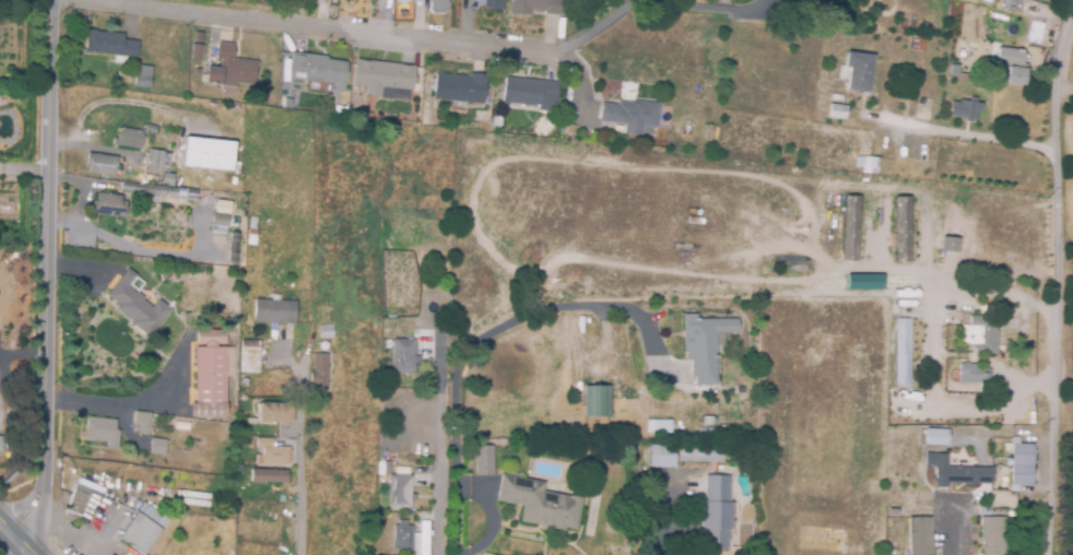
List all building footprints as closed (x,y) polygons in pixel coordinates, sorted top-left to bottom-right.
[(429,13),(429,0),(448,0),(448,13),(429,13)] [(482,9),(483,0),(502,0),(502,11),(482,9)] [(510,8),(511,0),(560,0),(559,17),(542,16),(543,13),(528,12),(528,9),(510,8)] [(137,58),(119,57),(119,56),(85,52),(87,31),(123,35),(123,40),(138,42),(137,58)] [(923,54),(899,50),(901,37),(910,38),(911,36),(925,38),(923,54)] [(220,85),(205,84),(208,67),(220,68),(221,62),(215,61),(217,42),(235,44),(233,59),(258,62),(255,85),(221,81),(220,85)] [(203,61),(190,60),(191,45),(204,46),(203,61)] [(1023,87),(1004,84),(1006,67),(995,64),(998,48),(1024,52),(1022,66),(1026,67),(1023,87)] [(869,94),(846,92),(848,69),(844,68),(846,51),(873,55),(869,94)] [(344,85),(294,79),(295,76),(291,75),(291,72),(288,72),(292,52),(328,57),(328,59),(347,61),(344,85)] [(381,98),(366,96),(367,86),(353,85),(356,59),(415,66),(413,93),(382,90),(381,98)] [(484,106),(433,99),(436,73),(470,76),(471,73),(487,74),(484,106)] [(150,88),(134,87),(134,75),(150,75),(150,88)] [(555,115),(536,113),(536,108),(502,105),(504,78),(558,84),(555,115)] [(976,121),(948,117),(951,103),(957,104),(958,101),(968,102),(969,98),(976,99),(976,103),(981,104),(980,114),(977,114),(976,121)] [(641,138),(623,135),(624,126),(599,123),(600,104),(616,106),(617,102),(629,104),(629,101),(660,104),(658,130),(642,129),(641,138)] [(845,121),(827,119),(829,104),(847,106),(845,121)] [(155,134),(144,132),(146,125),(156,127),(155,134)] [(711,142),(704,141),(706,125),(714,126),(711,142)] [(574,137),(565,135),(566,126),(575,127),(574,137)] [(141,150),(118,146),(120,129),(143,131),(141,150)] [(237,142),(235,172),(184,167),(186,138),(237,142)] [(162,174),(146,173),(150,151),(164,153),(162,174)] [(113,176),(89,173),(90,167),(86,167),(87,153),(117,157),(116,172),(113,172),(113,176)] [(870,175),(861,174),(863,158),(879,160),(877,169),(870,168),(870,175)] [(197,191),(186,189),(187,179),(188,179),(189,172),(198,174),(197,180),(199,180),(197,191)] [(173,184),(163,182),(164,174),(174,175),(173,184)] [(176,198),(121,191),(122,182),(143,186),(144,185),(167,188),(177,190),(176,198)] [(125,217),(96,214),(96,211),(94,211),(95,202),(97,202),(98,193),(122,197),(121,201),(127,202),(125,217)] [(857,263),(841,262),(842,197),(859,197),(857,263)] [(894,263),(893,199),(909,198),(910,263),(894,263)] [(228,227),(212,225),(213,214),(229,215),(228,227)] [(255,246),(247,245),(250,216),(259,219),(255,246)] [(958,252),(959,238),(941,237),(940,251),(958,252)] [(950,260),(939,259),(940,246),(951,247),(950,260)] [(150,338),(131,323),(133,321),(117,308),(119,305),(107,296),(128,269),(137,275),(128,285),(143,297),(142,299),(153,308),(158,300),(170,310),(150,338)] [(296,324),(255,323),(255,300),(296,302),(296,324)] [(717,386),(695,386),(695,376),(692,376),(692,361),(688,361),(688,353),(683,353),(683,315),(697,315),(697,319),(739,319),(739,333),(717,333),(717,386)] [(997,356),(972,355),(972,346),(959,346),(959,326),(968,327),(968,317),(998,318),(997,356)] [(910,389),(894,389),(895,319),(911,319),(910,389)] [(320,340),(319,324),(333,324),(333,340),(320,340)] [(415,374),(392,375),(392,333),(398,333),(399,330),(414,330),(414,339),(416,339),(416,357),(421,357),(421,363),(415,363),(415,374)] [(227,406),(196,406),(196,347),(204,347),(204,345),(198,345),(198,331),(226,331),(226,344),(217,344),(217,349),(227,349),(227,406)] [(259,374),(240,373),(241,341),(260,341),(259,374)] [(329,392),(314,392),(314,388),(310,388),(310,370),(313,370),(314,354),(329,354),(329,392)] [(958,386),(957,365),(975,364),(975,373),(989,371),(989,385),(958,386)] [(591,387),(612,386),(612,417),(591,417),(591,387)] [(293,424),(259,424),(259,413),(257,413),(257,404),(259,405),(259,403),(293,404),(293,424)] [(149,435),(139,434),(140,427),(134,426),(135,412),(151,414),(149,435)] [(712,425),(703,425),(704,416),(712,416),(712,425)] [(118,448),(107,447),(107,442),(102,441),(94,440),(94,441),(85,440),(89,417),(116,421),(115,430),(119,430),(118,448)] [(651,420),(679,420),(679,434),(651,434),(651,420)] [(947,447),(925,445),(927,428),(948,429),(947,447)] [(1021,493),(1012,492),(1014,437),(1019,437),(1019,445),(1034,445),(1033,486),(1021,485),(1021,493)] [(164,456),(149,453),(151,438),(166,440),(164,456)] [(288,467),(256,465),(256,456),(262,456),(262,449),(256,448),(257,438),(273,439),(272,447),(290,448),(290,450),(292,450),(291,464),(288,464),(288,467)] [(757,448),(740,448),(740,439),(757,440),(757,448)] [(675,468),(650,468),(650,445),(675,446),(675,468)] [(723,463),(677,462),(679,445),(724,447),(723,463)] [(497,446),(497,475),(481,475),(480,446),(497,446)] [(947,488),(935,488),(935,467),(925,467),(925,453),(948,453),(948,468),(975,468),(975,484),(947,484),(947,488)] [(52,541),(73,554),(146,554),(184,494),(76,467),(52,541)] [(266,485),(250,484),(251,469),(288,471),(287,484),(266,483),(266,485)] [(412,511),(389,510),(390,474),(413,475),(413,494),(417,494),(417,500),(412,500),(412,511)] [(587,498),(581,530),(569,528),(568,530),(526,522),(528,506),(502,501),(507,474),(551,483),(549,492),(587,498)] [(729,548),(704,548),(705,529),(701,529),(703,500),(706,500),(706,475),(731,475),(730,503),(734,503),(733,530),(730,530),(729,548)] [(933,533),(932,554),(909,554),(909,518),(931,518),(931,533),(933,533)] [(1005,518),(1005,554),(1003,554),(980,554),(982,554),(981,518),(1005,518)] [(434,526),(433,554),(421,554),(421,540),(414,540),(414,526),(434,526)] [(412,551),(401,551),(401,542),(393,541),(393,527),(412,527),(412,551)]
